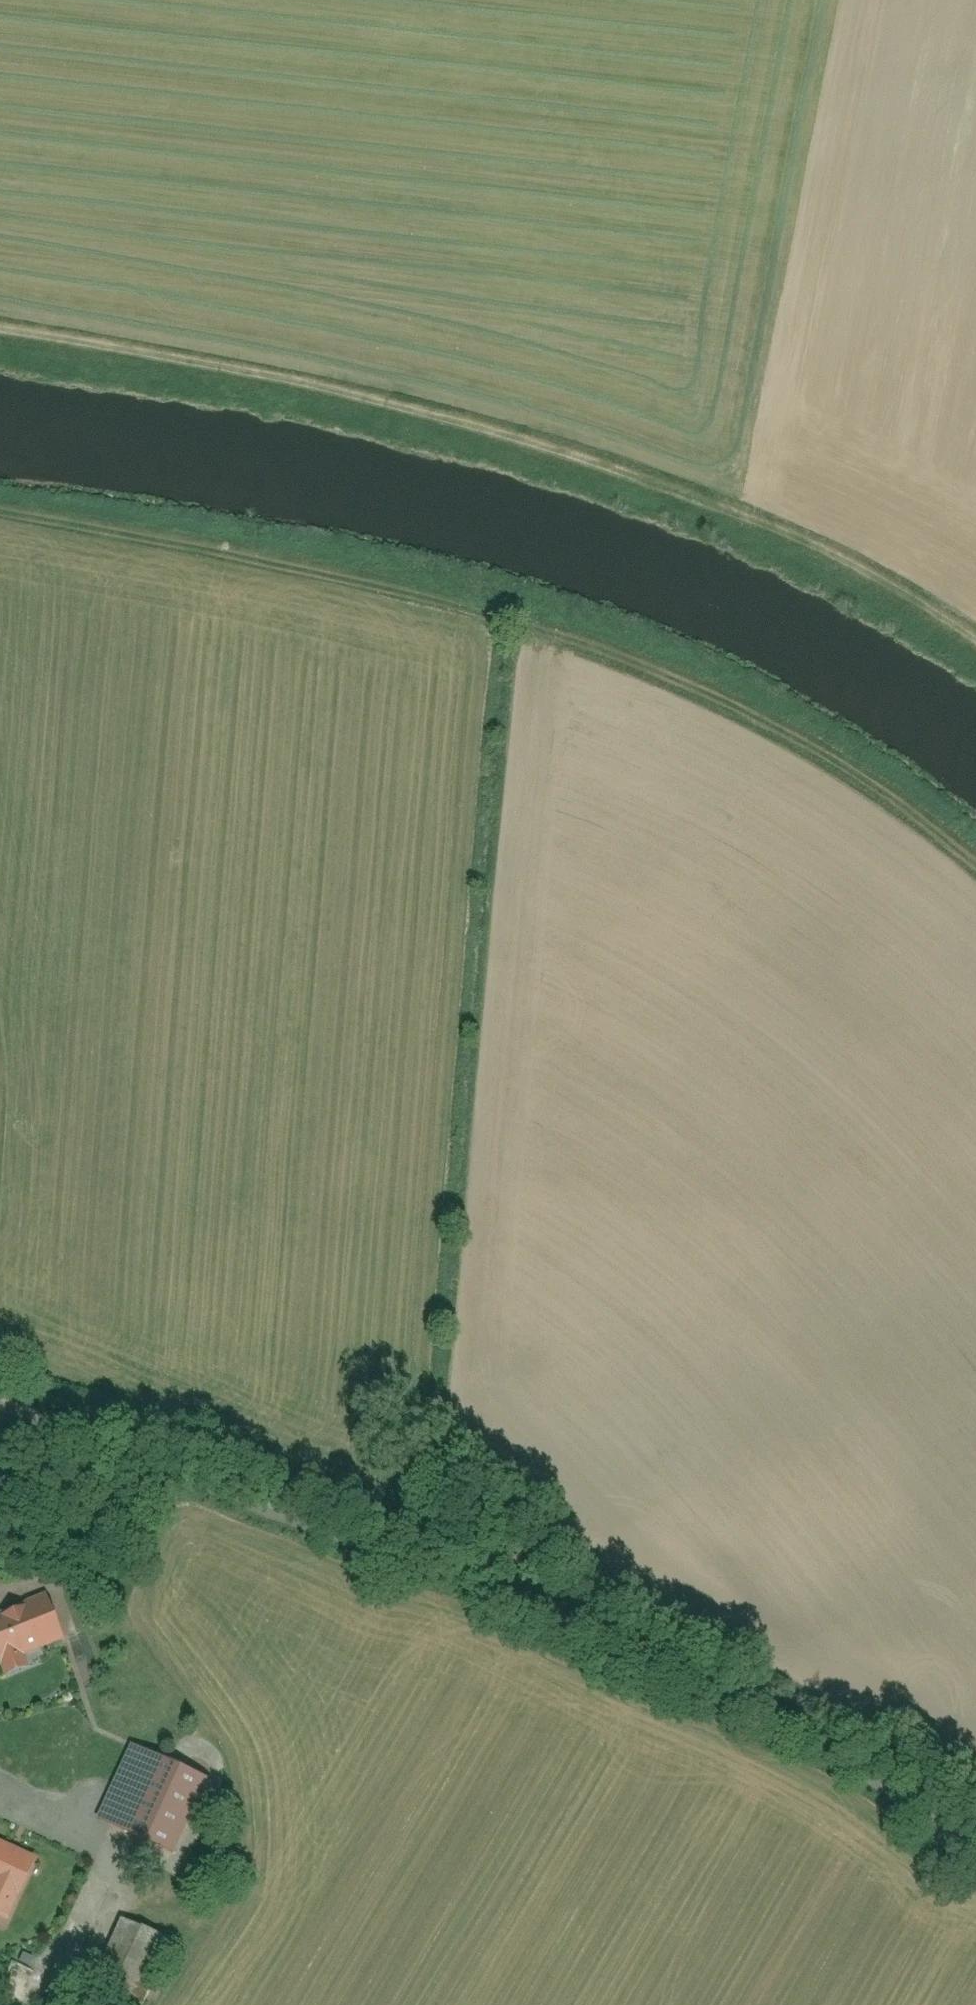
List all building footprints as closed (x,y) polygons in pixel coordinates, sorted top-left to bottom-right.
[(25,1655),(68,1644),(57,1606),(0,1622),(0,1662),(4,1660),(9,1678),(30,1672),(25,1655)] [(130,1746),(95,1822),(171,1856),(205,1780),(130,1746)] [(36,1851),(0,1834),(0,1874),(21,1883),(10,1908),(67,1934),(99,1866),(41,1840),(36,1851)] [(32,1976),(49,1942),(0,1919),(0,1960),(32,1976)] [(87,2000),(97,2004),(144,2004),(170,1949),(122,1926),(87,2000)]
